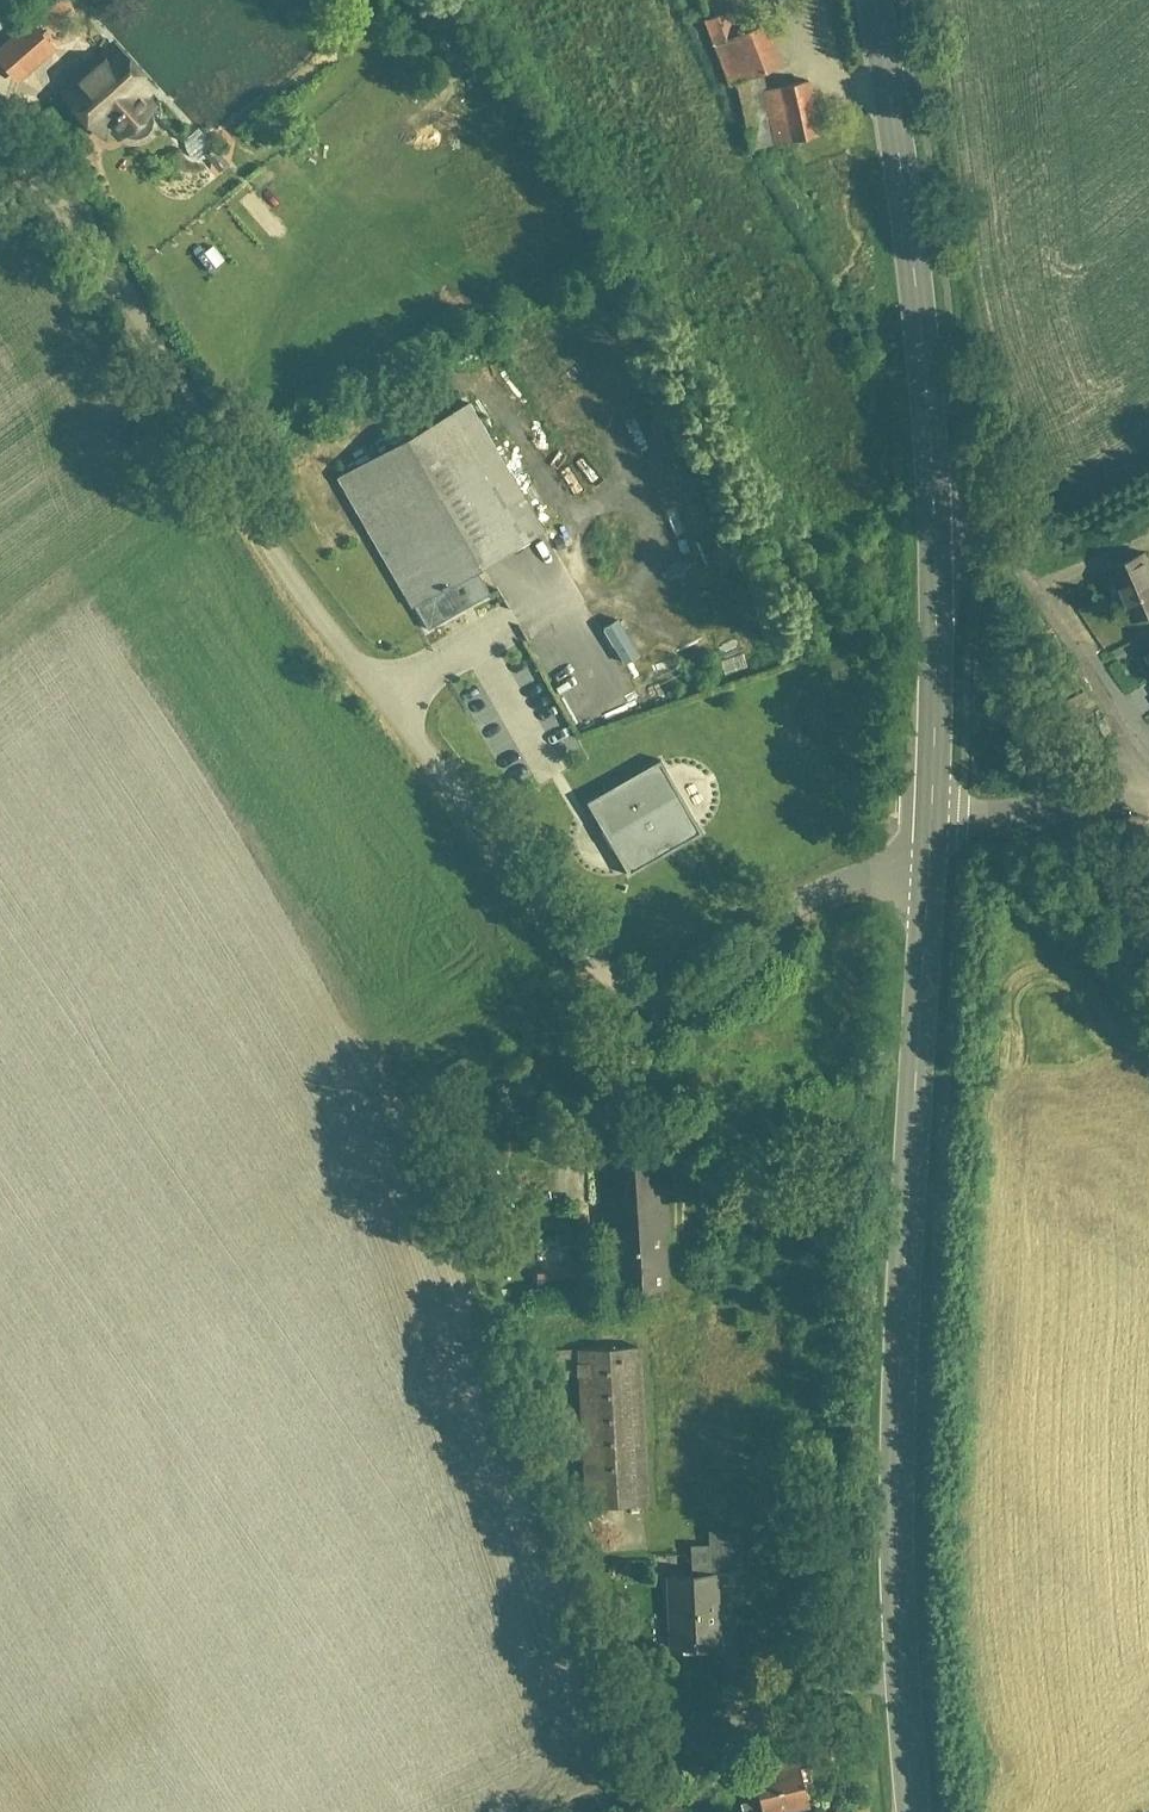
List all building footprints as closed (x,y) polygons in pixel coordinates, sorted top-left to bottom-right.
[(762,26),(727,42),(745,82),(780,67),(762,26)] [(20,87),(60,60),(39,28),(0,54),(0,58),(20,87)] [(66,92),(103,133),(150,91),(113,50),(66,92)] [(812,79),(767,90),(781,149),(826,139),(812,79)] [(475,399),(339,475),(414,609),(550,533),(475,399)] [(1108,568),(1132,627),(1148,620),(1148,566),(1144,554),(1108,568)] [(632,877),(708,832),(664,757),(588,802),(632,877)] [(718,930),(707,937),(709,941),(720,935),(718,930)] [(609,1165),(619,1300),(675,1296),(665,1161),(609,1165)] [(592,1505),(651,1503),(645,1348),(587,1350),(592,1505)] [(679,1655),(724,1652),(720,1575),(675,1578),(679,1655)] [(765,1811),(802,1811),(821,1808),(811,1759),(757,1770),(765,1811)]
